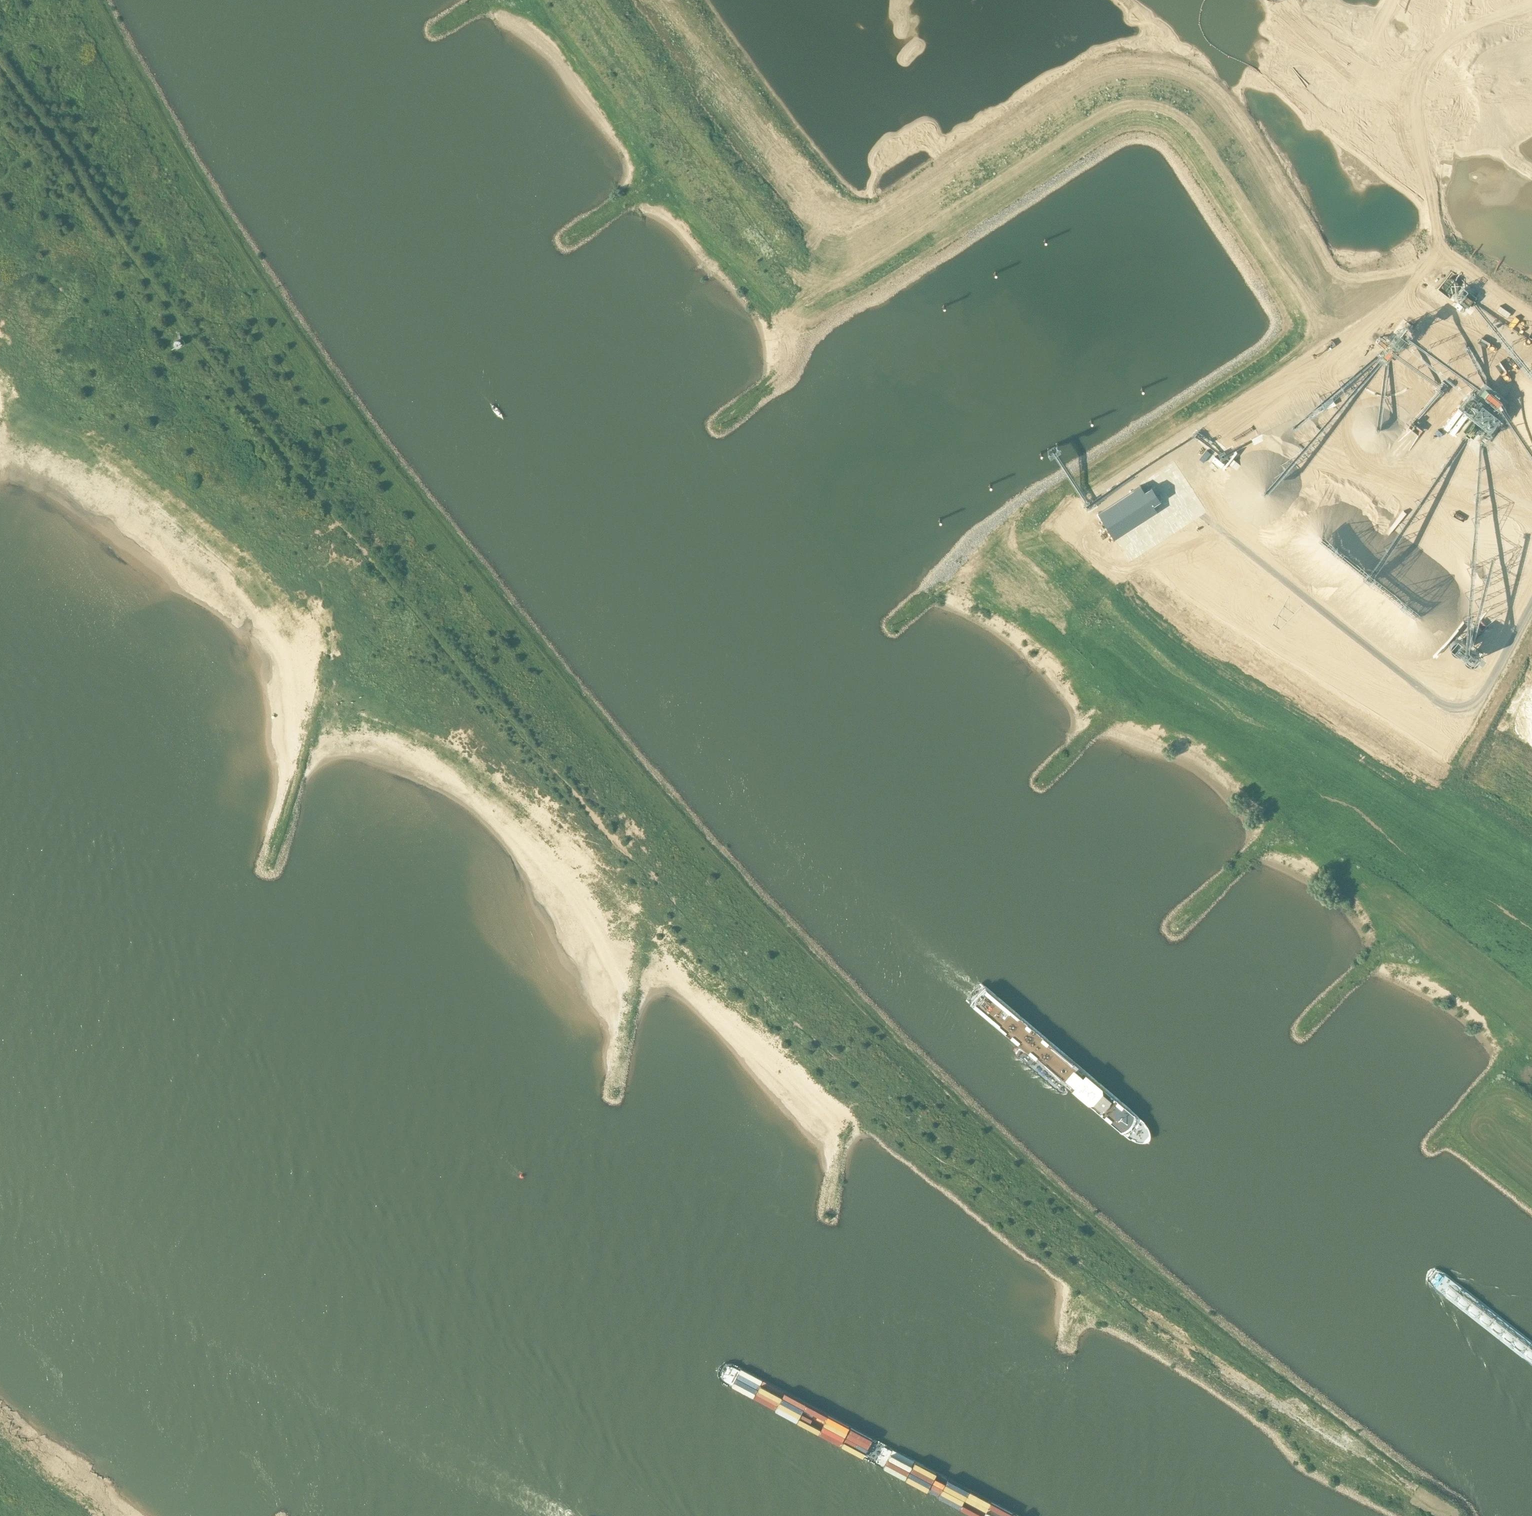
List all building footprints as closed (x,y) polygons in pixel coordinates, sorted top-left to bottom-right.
[(1153,494),(1159,489),(1154,482),(1148,487),(1141,478),(1100,507),(1118,532),(1159,502),(1153,494)]
